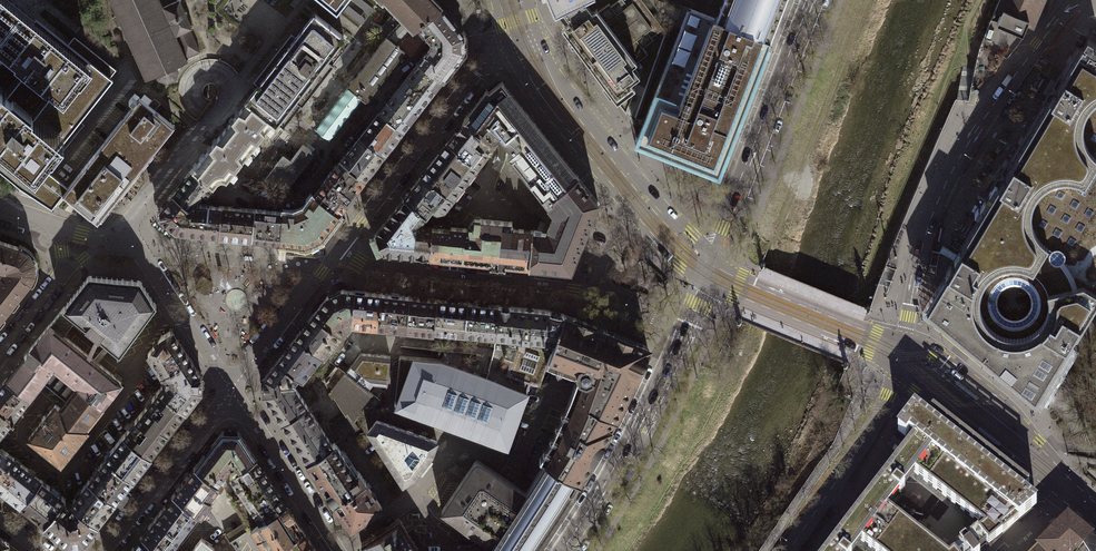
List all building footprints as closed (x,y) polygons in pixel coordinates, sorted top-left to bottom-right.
[(52,208),(63,194),(62,193),(68,186),(52,174),(43,167),(113,80),(110,77),(116,69),(74,36),(68,44),(36,18),(34,20),(9,0),(0,0),(0,50),(6,55),(0,62),(0,171),(19,187),(33,196),(52,208)] [(177,68),(176,65),(184,62),(185,64),(187,63),(186,61),(189,60),(188,58),(200,52),(190,30),(192,29),(191,27),(193,27),(192,25),(190,25),(185,15),(187,14),(186,12),(185,13),(180,2),(181,1),(181,0),(179,0),(176,0),(177,1),(162,8),(159,0),(110,0),(108,1),(109,3),(111,2),(116,13),(114,14),(115,16),(117,15),(118,17),(115,18),(119,25),(121,24),(122,26),(120,27),(120,29),(123,28),(128,39),(125,40),(126,42),(129,40),(133,51),(131,52),(132,54),(134,53),(139,64),(137,65),(138,67),(140,66),(145,77),(143,78),(144,80),(146,79),(147,81),(149,81),(148,78),(156,74),(157,77),(156,79),(157,81),(159,79),(165,81),(165,84),(167,84),(168,81),(174,78),(175,80),(177,78),(175,77),(178,70),(180,70),(180,68),(177,68)] [(387,4),(402,19),(414,31),(442,8),(434,0),(383,0),(387,4)] [(552,9),(555,16),(564,12),(585,2),(588,0),(548,0),(552,9)] [(564,12),(567,16),(571,22),(562,28),(576,47),(605,86),(617,102),(630,92),(633,95),(638,80),(636,78),(640,75),(632,65),(647,54),(642,47),(653,39),(651,37),(663,28),(642,0),(618,0),(611,5),(609,3),(599,11),(597,8),(593,12),(588,6),(585,2),(564,12)] [(716,19),(771,40),(786,0),(723,0),(716,19)] [(1039,14),(1042,14),(1045,13),(1048,11),(1049,9),(1053,0),(999,0),(995,10),(1001,12),(997,23),(1023,34),(1027,23),(1033,26),(1039,14)] [(442,80),(464,52),(464,46),(464,41),(464,36),(450,18),(442,8),(414,31),(397,45),(404,51),(410,55),(426,34),(431,41),(431,46),(419,62),(442,80)] [(771,40),(716,19),(690,8),(637,142),(676,157),(718,173),(745,106),(771,40)] [(258,86),(245,102),(246,103),(272,123),(275,125),(294,101),(302,107),(334,67),(325,61),(344,36),(314,13),(296,37),(291,34),(284,43),(288,46),(284,52),(279,49),(253,82),(258,86)] [(402,19),(386,37),(397,45),(414,31),(402,19)] [(397,45),(386,37),(347,88),(361,99),(361,98),(365,101),(404,51),(397,45)] [(924,310),(969,347),(980,356),(1036,402),(1037,401),(1076,337),(1084,323),(1086,323),(1095,306),(1095,44),(1087,39),(1082,47),(1081,46),(1063,76),(1060,74),(1053,86),(1054,86),(1055,90),(1051,91),(1050,91),(1043,103),(1046,105),(1012,162),(1008,160),(1001,172),(1002,172),(1003,176),(999,177),(998,176),(991,189),(994,191),(960,248),(961,248),(953,262),(947,271),(945,275),(924,310)] [(379,112),(403,130),(406,126),(410,121),(426,101),(442,80),(419,62),(387,103),(386,102),(383,107),(379,112)] [(502,82),(489,93),(487,91),(464,120),(491,141),(499,135),(508,145),(506,153),(508,154),(502,168),(536,210),(578,177),(579,176),(530,117),(502,82)] [(361,99),(347,88),(316,130),(329,140),(361,99)] [(104,141),(139,169),(174,125),(161,115),(155,109),(158,106),(152,101),(149,105),(139,97),(137,100),(132,96),(129,100),(134,104),(104,141)] [(272,123),(246,103),(223,131),(250,151),(272,123)] [(360,137),(384,155),(387,150),(391,145),(403,130),(379,112),(360,137)] [(488,151),(487,150),(493,142),(491,141),(464,120),(455,131),(447,141),(458,150),(459,152),(462,155),(477,166),(488,153),(488,151)] [(192,170),(212,187),(219,180),(221,179),(224,180),(226,181),(250,151),(223,131),(192,170)] [(384,155),(360,137),(340,161),(364,180),(368,175),(380,160),(384,155)] [(139,169),(104,141),(68,186),(62,193),(63,194),(97,222),(140,169),(139,169)] [(459,152),(458,150),(447,141),(443,146),(440,150),(420,176),(430,183),(434,183),(453,198),(461,187),(464,189),(468,184),(465,182),(471,174),(474,170),(477,166),(462,155),(459,152)] [(283,156),(264,180),(290,183),(308,161),(314,153),(303,145),(290,161),(283,156)] [(315,196),(338,214),(341,209),(345,205),(355,192),(364,180),(340,161),(321,186),(317,190),(313,195),(315,196)] [(205,195),(207,195),(213,188),(212,187),(192,170),(185,179),(172,194),(189,208),(194,201),(194,202),(202,193),(205,195)] [(434,183),(430,183),(420,176),(417,180),(413,184),(403,197),(426,215),(432,207),(436,211),(444,210),(453,198),(434,183)] [(529,266),(570,270),(584,236),(598,202),(580,180),(578,177),(536,210),(546,222),(542,231),(532,230),(529,266)] [(217,205),(197,204),(194,202),(194,201),(189,208),(172,194),(159,210),(160,219),(175,231),(214,235),(219,235),(222,206),(217,205)] [(312,240),(320,237),(338,214),(315,196),(306,208),(293,213),(282,212),(279,241),(305,244),(312,240)] [(377,253),(380,251),(402,253),(413,254),(420,255),(429,256),(432,228),(420,227),(419,224),(426,215),(403,197),(399,203),(391,213),(384,222),(374,235),(370,237),(374,248),(377,253)] [(222,206),(219,235),(245,238),(252,238),(255,209),(222,206)] [(255,209),(252,238),(271,240),(279,241),(282,212),(255,209)] [(475,218),(469,225),(469,228),(452,227),(451,227),(450,228),(450,229),(449,230),(432,228),(429,256),(435,257),(490,262),(489,266),(505,267),(506,263),(517,264),(529,266),(532,230),(512,228),(512,222),(475,218)] [(4,271),(0,277),(0,298),(10,307),(18,296),(30,282),(32,279),(33,276),(34,272),(34,268),(34,264),(33,260),(31,257),(28,253),(26,251),(22,249),(19,247),(7,243),(0,264),(0,269),(5,271),(4,271)] [(119,355),(157,305),(142,282),(141,281),(140,281),(139,280),(137,280),(125,279),(93,275),(90,275),(89,276),(88,276),(87,277),(62,309),(50,324),(64,335),(76,320),(119,355)] [(196,285),(196,289),(205,294),(207,293),(210,289),(213,285),(212,282),(204,277),(201,277),(196,285)] [(347,325),(351,324),(352,313),(354,290),(342,289),(335,292),(327,296),(313,314),(340,334),(347,325)] [(362,325),(378,327),(381,293),(377,293),(365,291),(359,291),(354,290),(352,313),(351,324),(356,324),(362,325)] [(378,327),(406,329),(409,296),(406,296),(395,295),(384,293),(381,293),(378,327)] [(413,296),(409,296),(406,329),(433,332),(434,329),(437,299),(423,297),(413,296)] [(10,307),(0,298),(0,319),(10,307)] [(434,329),(464,333),(467,302),(464,302),(461,301),(440,299),(437,299),(434,329)] [(464,333),(495,336),(498,305),(495,305),(492,304),(467,302),(464,333)] [(530,382),(531,382),(540,385),(547,364),(547,363),(565,314),(556,312),(546,310),(528,308),(504,306),(498,305),(495,336),(494,347),(489,366),(495,368),(531,380),(530,382)] [(323,356),(340,334),(313,314),(308,321),(299,332),(297,335),(321,354),(323,356)] [(570,316),(565,314),(547,363),(547,364),(575,374),(577,373),(579,377),(577,378),(570,398),(551,440),(540,458),(545,461),(579,482),(593,458),(597,455),(600,452),(602,447),(602,443),(616,417),(629,391),(640,370),(643,369),(645,366),(645,363),(644,360),(649,350),(649,348),(649,347),(648,346),(647,346),(622,336),(611,332),(591,324),(570,316)] [(78,386),(102,406),(122,381),(64,335),(50,324),(49,324),(33,344),(8,376),(5,379),(29,398),(32,394),(41,383),(65,402),(78,386)] [(160,337),(148,354),(161,375),(190,356),(172,329),(160,337)] [(302,379),(321,354),(297,335),(294,338),(278,360),(298,376),(302,379)] [(368,390),(373,385),(388,386),(390,356),(360,354),(345,373),(368,391),(368,390)] [(190,356),(161,375),(163,378),(163,383),(158,390),(185,410),(201,390),(201,374),(190,356)] [(486,377),(441,360),(399,356),(394,406),(507,446),(531,382),(530,382),(531,380),(495,368),(489,366),(486,377)] [(278,360),(264,377),(264,385),(264,394),(273,407),(282,421),(307,405),(292,383),(298,376),(278,360)] [(326,383),(332,388),(332,389),(333,390),(329,393),(332,398),(336,395),(348,412),(353,420),(353,419),(364,405),(372,411),(380,400),(368,390),(368,391),(345,373),(338,367),(326,383)] [(12,419),(29,398),(5,379),(0,386),(0,410),(12,419)] [(61,408),(84,428),(85,427),(102,406),(78,386),(65,402),(61,408)] [(185,410),(158,390),(123,435),(150,456),(176,422),(185,410)] [(84,428),(61,408),(56,404),(45,416),(43,414),(40,417),(43,419),(28,438),(60,465),(89,430),(85,427),(84,428)] [(310,410),(307,405),(282,421),(285,426),(308,461),(332,445),(310,410)] [(0,410),(0,434),(12,419),(0,410)] [(353,419),(353,420),(348,412),(330,423),(341,439),(359,427),(353,419)] [(902,440),(906,435),(913,439),(826,550),(853,550),(862,541),(875,550),(940,550),(886,509),(897,493),(900,495),(904,489),(902,488),(915,473),(985,528),(969,541),(964,535),(958,540),(964,546),(958,550),(980,550),(987,545),(1033,507),(1019,496),(1023,491),(1024,490),(1019,486),(944,426),(930,416),(929,419),(925,424),(918,419),(919,418),(911,413),(894,432),(902,440)] [(368,431),(377,420),(370,415),(358,430),(368,446),(375,441),(368,431)] [(403,484),(415,476),(432,454),(436,441),(377,420),(368,431),(375,441),(403,484)] [(216,482),(230,465),(234,471),(256,458),(239,432),(222,431),(195,466),(216,483),(216,482)] [(105,458),(132,478),(141,467),(150,456),(123,435),(105,458)] [(335,443),(332,445),(308,461),(334,502),(365,481),(358,470),(355,473),(335,443)] [(42,479),(38,476),(6,452),(0,460),(0,490),(17,503),(21,506),(42,479)] [(88,480),(115,501),(123,490),(132,478),(105,458),(88,480)] [(286,504),(256,458),(234,471),(229,474),(242,493),(232,499),(251,527),(286,504)] [(485,550),(535,550),(557,519),(571,495),(573,493),(580,483),(579,482),(545,461),(526,492),(479,461),(478,460),(477,460),(476,461),(475,461),(442,510),(490,544),(485,550)] [(185,478),(173,494),(197,512),(219,484),(216,482),(216,483),(195,466),(185,478)] [(44,524),(61,502),(62,502),(66,498),(42,479),(21,506),(44,524)] [(73,500),(73,505),(74,506),(97,524),(106,512),(115,501),(88,480),(73,500)] [(382,507),(365,481),(334,502),(351,527),(382,507)] [(197,512),(173,494),(161,509),(142,534),(163,550),(167,550),(197,512)] [(97,524),(74,506),(71,509),(62,502),(61,502),(44,524),(67,543),(84,541),(97,524)] [(286,504),(251,527),(261,543),(261,542),(266,550),(269,550),(302,529),(286,504)] [(1066,516),(1033,549),(1035,550),(1082,550),(1091,540),(1093,538),(1066,516)] [(366,550),(420,550),(399,519),(361,543),(366,550)] [(302,529),(269,550),(317,550),(302,529)] [(142,534),(130,549),(129,550),(163,550),(142,534)] [(201,538),(191,550),(217,550),(201,538)] [(1091,540),(1082,550),(1095,550),(1095,544),(1091,540)]
